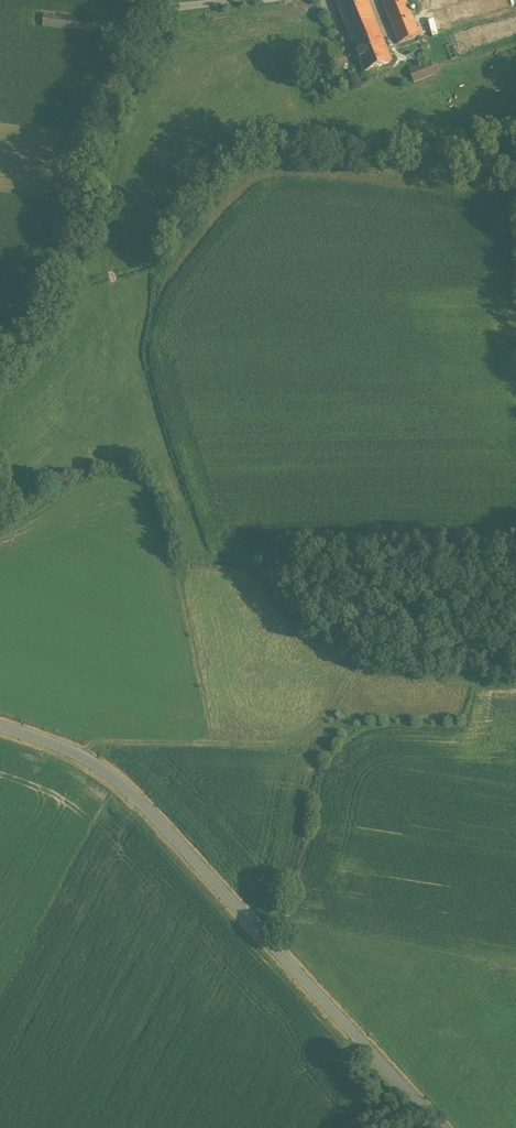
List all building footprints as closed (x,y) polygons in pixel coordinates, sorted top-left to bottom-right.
[(366,0),(336,0),(364,73),(391,62),(366,0)] [(405,0),(381,0),(398,44),(420,36),(405,0)] [(429,60),(408,69),(414,82),(435,74),(429,60)]
